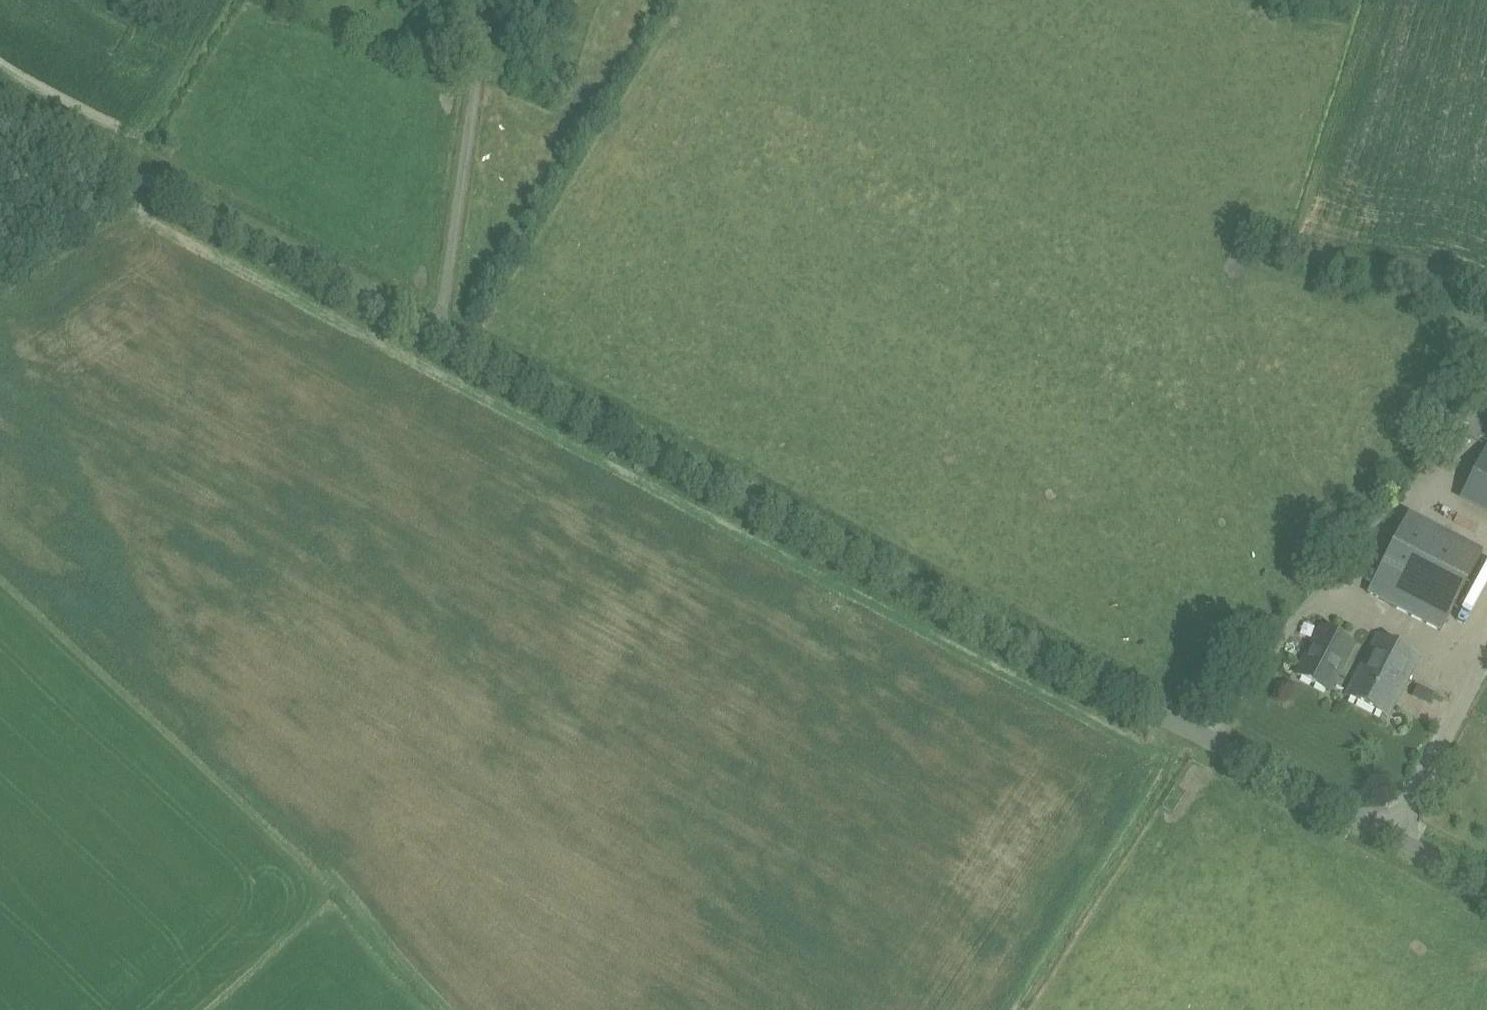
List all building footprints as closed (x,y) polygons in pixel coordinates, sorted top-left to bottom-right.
[(1462,496),(1486,508),(1486,447),(1462,496)] [(1482,553),(1409,515),(1368,593),(1441,631),(1482,553)] [(1329,692),(1352,643),(1320,626),(1297,674),(1329,692)] [(1388,718),(1420,658),(1374,634),(1345,695),(1388,718)]
